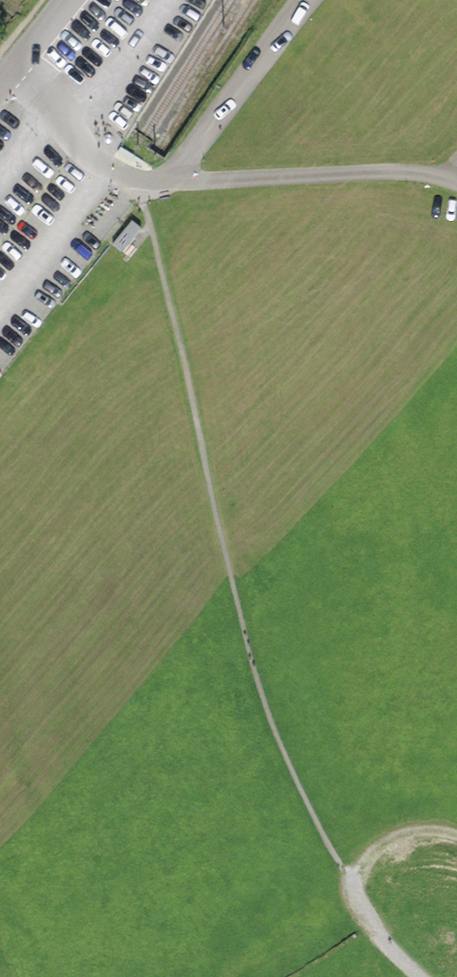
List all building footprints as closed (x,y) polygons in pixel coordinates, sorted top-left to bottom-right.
[(121,218),(104,242),(122,255),(139,231),(121,218)]
